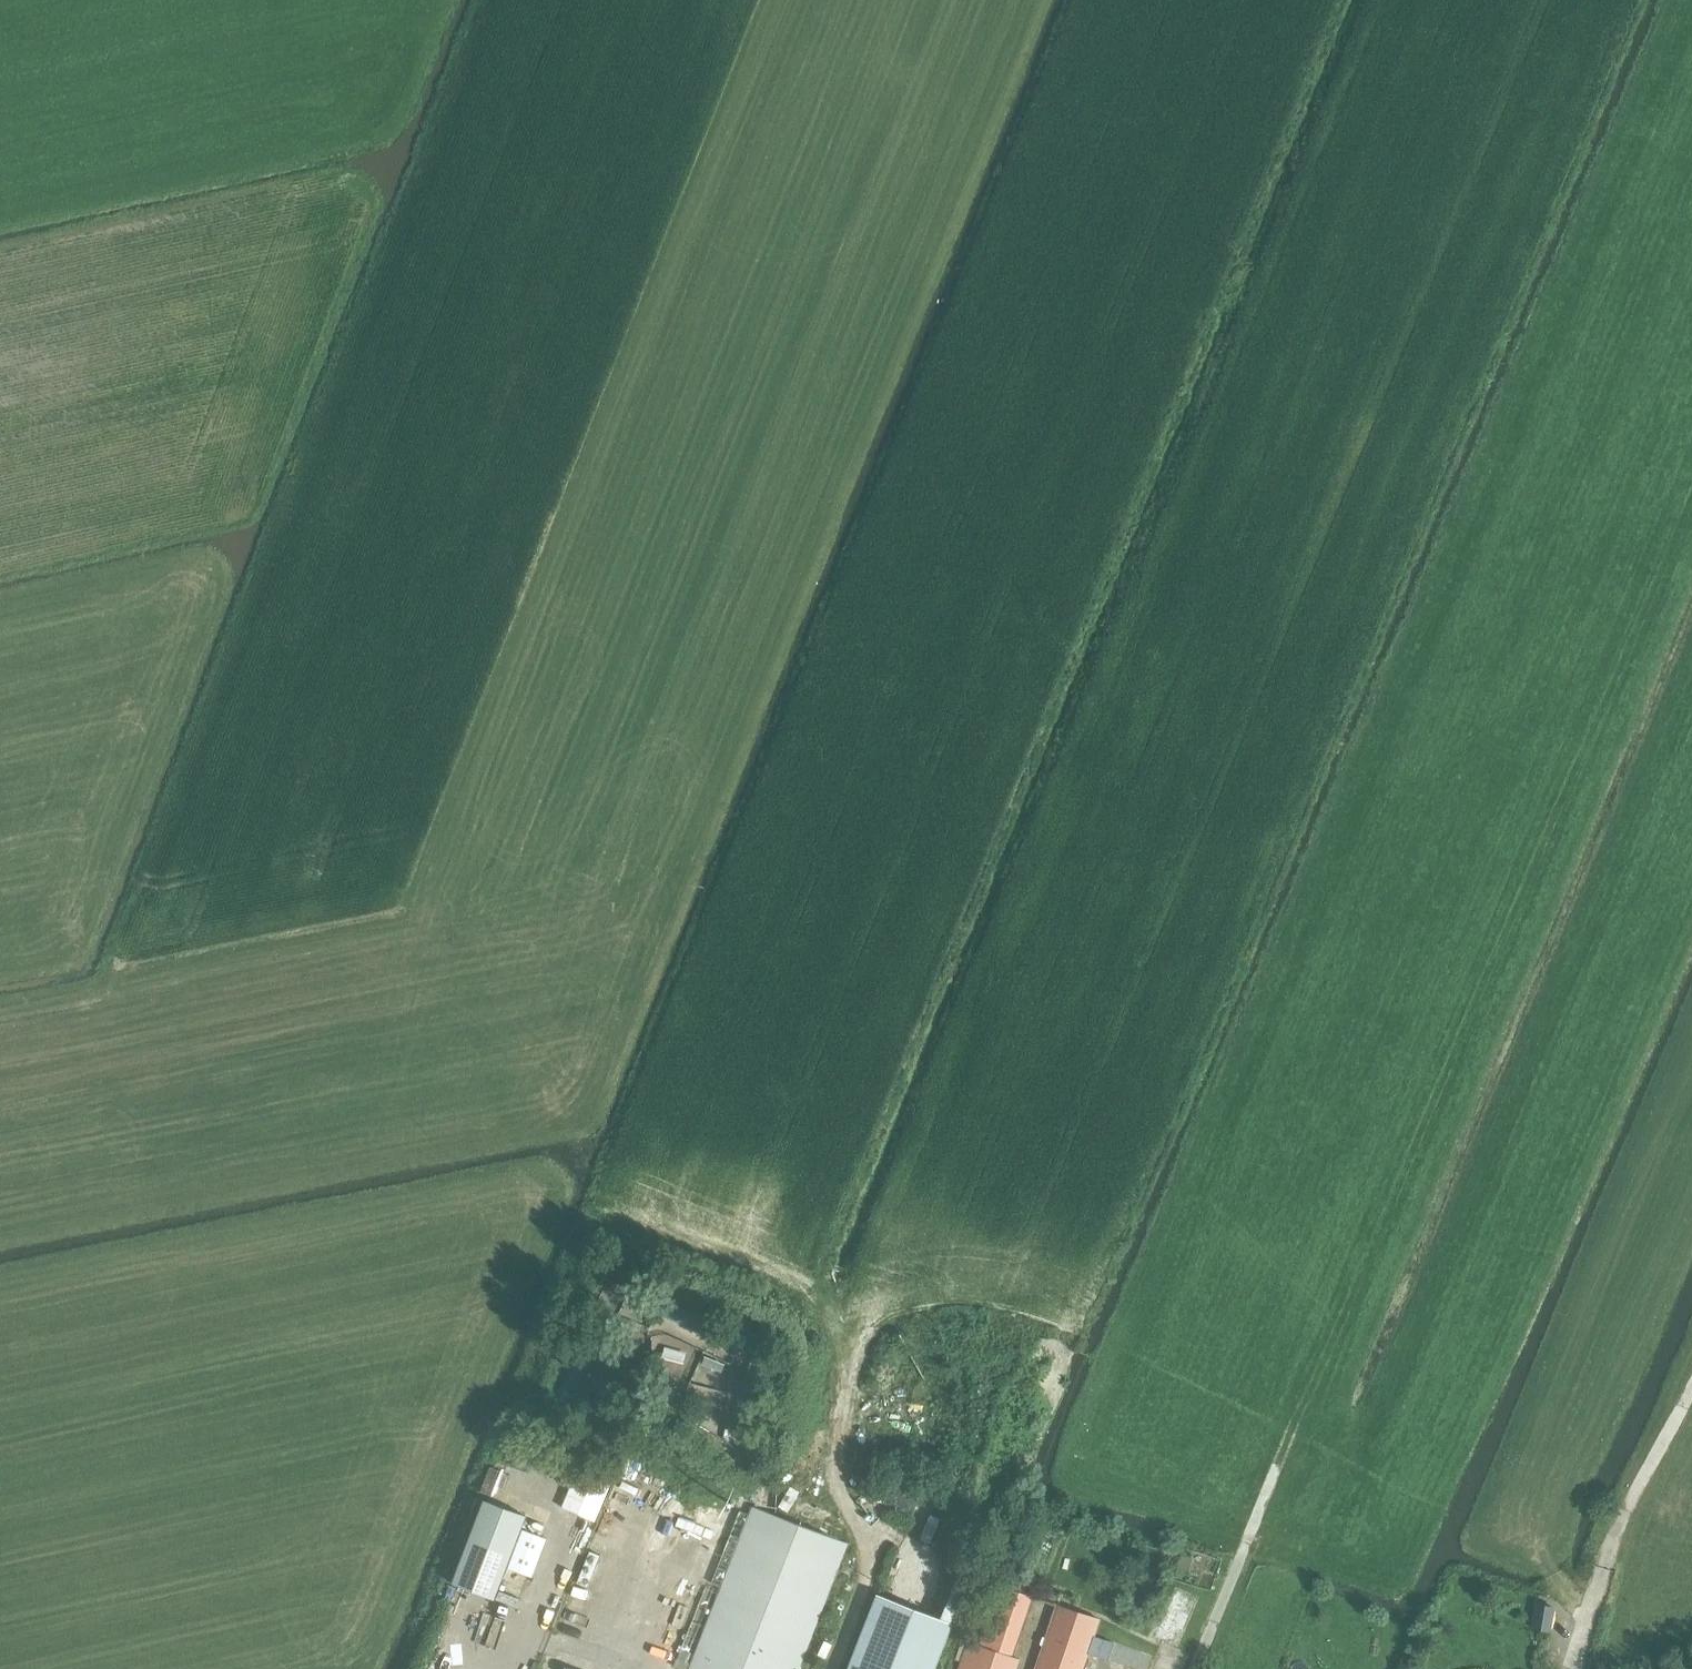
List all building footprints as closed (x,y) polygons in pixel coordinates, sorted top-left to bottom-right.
[(665,1343),(663,1367),(684,1369),(686,1345),(665,1343)] [(705,1355),(700,1367),(719,1375),(724,1364),(705,1355)] [(915,1511),(923,1486),(897,1477),(889,1502),(915,1511)] [(584,1516),(598,1521),(609,1492),(595,1487),(584,1516)] [(485,1500),(453,1583),(495,1599),(525,1520),(526,1516),(525,1516),(485,1500)] [(847,1542),(752,1505),(688,1668),(797,1668),(847,1542)] [(741,1510),(715,1574),(722,1577),(748,1513),(741,1510)] [(1053,1539),(1058,1526),(1049,1523),(1044,1536),(1053,1539)] [(522,1530),(508,1567),(532,1577),(546,1539),(522,1530)] [(1049,1555),(1053,1542),(1044,1539),(1040,1552),(1049,1555)] [(1036,1580),(1005,1569),(980,1644),(966,1640),(956,1668),(1015,1668),(1019,1657),(1011,1655),(1036,1580)] [(1174,1590),(1155,1634),(1170,1641),(1176,1626),(1181,1628),(1187,1614),(1182,1612),(1189,1596),(1174,1590)] [(876,1593),(846,1668),(933,1668),(951,1622),(876,1593)] [(1056,1603),(1044,1638),(1087,1653),(1099,1618),(1056,1603)] [(1537,1604),(1533,1628),(1549,1631),(1553,1607),(1537,1604)] [(1087,1653),(1044,1638),(1033,1668),(1082,1668),(1087,1653)]
